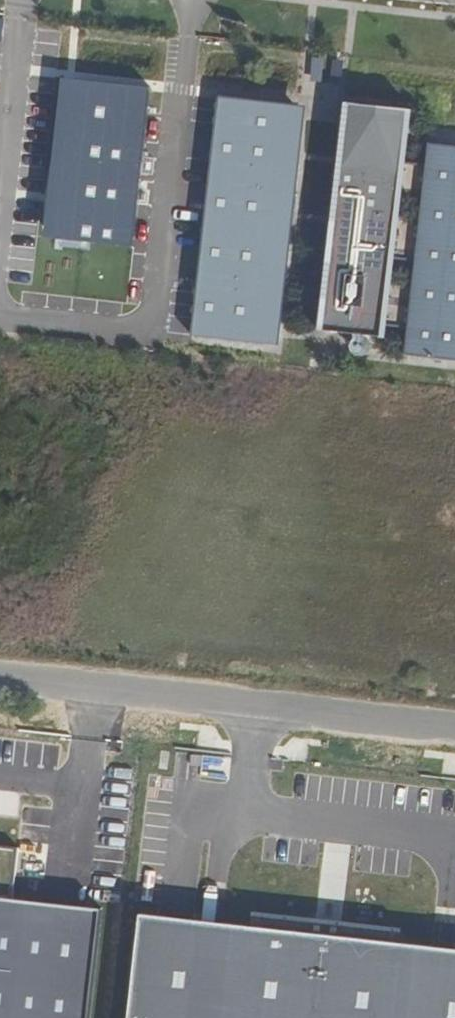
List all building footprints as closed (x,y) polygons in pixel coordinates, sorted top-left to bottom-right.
[(312,81),(341,84),(343,64),(314,61),(312,81)] [(134,241),(151,89),(63,80),(46,232),(134,241)] [(307,104),(215,95),(191,336),(279,344),(307,104)] [(412,109),(342,102),(318,333),(387,340),(412,109)] [(404,354),(454,360),(454,147),(429,144),(404,354)] [(120,289),(120,257),(56,257),(56,288),(120,289)] [(61,744),(44,742),(41,768),(58,770),(61,744)] [(101,907),(0,897),(0,1017),(90,1017),(101,907)] [(141,912),(129,1017),(144,1017),(156,913),(141,912)] [(145,1017),(454,1017),(454,949),(155,919),(145,1017)]
